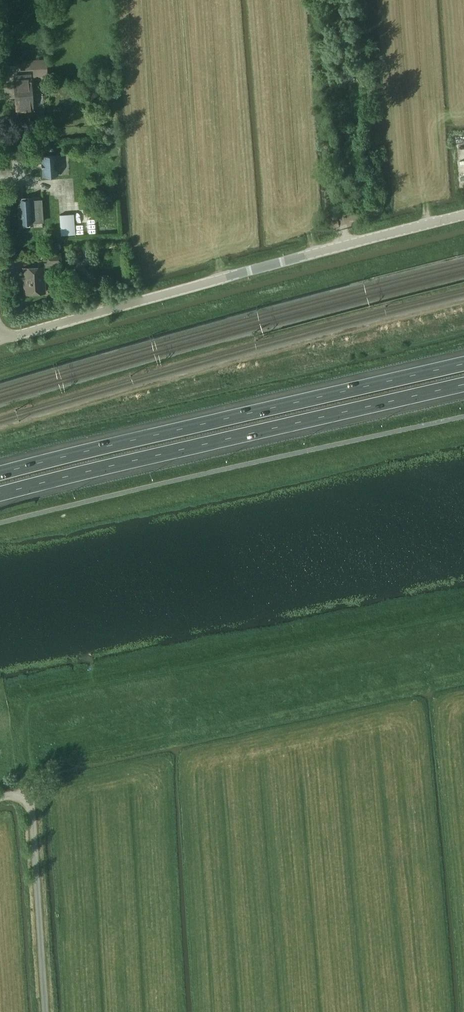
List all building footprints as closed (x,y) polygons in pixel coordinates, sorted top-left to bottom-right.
[(35,76),(47,75),(46,59),(22,61),(23,69),(35,68),(35,76)] [(31,75),(14,76),(16,108),(16,113),(32,112),(32,108),(31,75)] [(102,135),(113,137),(114,128),(103,127),(102,135)] [(13,140),(13,149),(33,149),(33,140),(13,140)] [(40,155),(42,177),(58,176),(57,154),(40,155)] [(373,196),(372,196),(373,210),(384,209),(382,190),(372,190),(373,196)] [(18,200),(19,206),(20,225),(33,224),(33,222),(43,221),(41,199),(31,200),(31,199),(18,200)] [(73,214),(60,215),(61,235),(75,234),(73,214)] [(58,243),(50,243),(51,252),(59,251),(58,243)] [(47,254),(48,264),(61,263),(60,254),(47,254)] [(25,294),(45,292),(43,266),(23,268),(25,294)]
